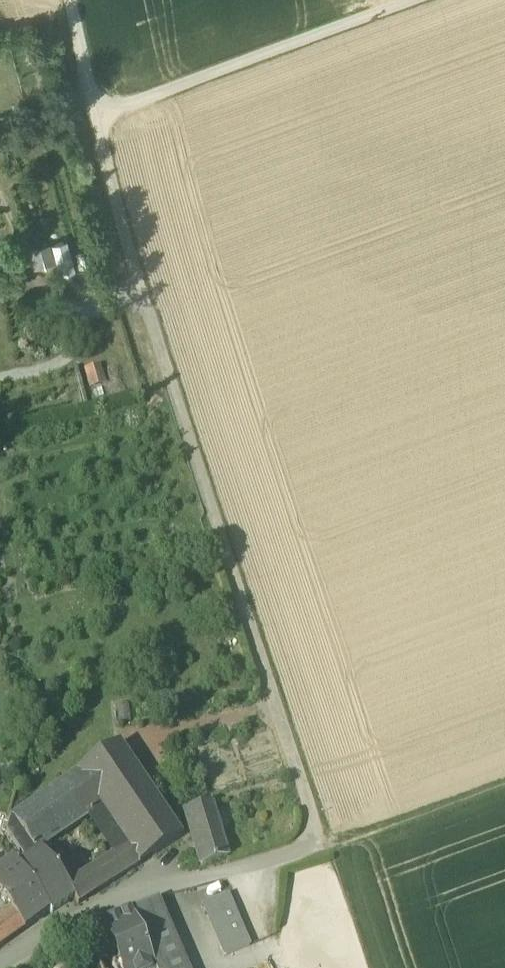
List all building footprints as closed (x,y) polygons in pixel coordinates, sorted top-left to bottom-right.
[(101,365),(83,369),(88,388),(106,384),(101,365)] [(161,707),(163,718),(174,716),(172,705),(161,707)] [(145,709),(147,721),(158,719),(156,707),(145,709)] [(88,821),(104,810),(146,783),(121,745),(11,817),(36,852),(40,849),(41,852),(88,821)] [(104,810),(128,847),(140,865),(182,838),(146,783),(104,810)] [(186,812),(202,866),(228,860),(212,804),(186,812)] [(88,821),(112,857),(128,847),(104,810),(88,821)] [(23,861),(16,866),(49,911),(51,913),(73,898),(74,897),(66,887),(41,852),(40,849),(36,852),(11,817),(5,836),(23,861)] [(98,892),(140,865),(128,847),(112,857),(86,874),(98,892)] [(49,911),(16,866),(13,861),(0,870),(0,894),(11,910),(24,929),(49,911)] [(78,905),(98,892),(86,874),(66,887),(74,897),(73,898),(78,905)] [(204,906),(226,957),(250,947),(227,896),(204,906)] [(157,899),(131,910),(156,967),(187,967),(157,899)] [(0,917),(0,946),(24,929),(11,910),(0,917)] [(114,967),(156,967),(131,910),(130,911),(104,923),(121,961),(113,965),(114,967)] [(79,967),(72,958),(58,967),(79,967)]
